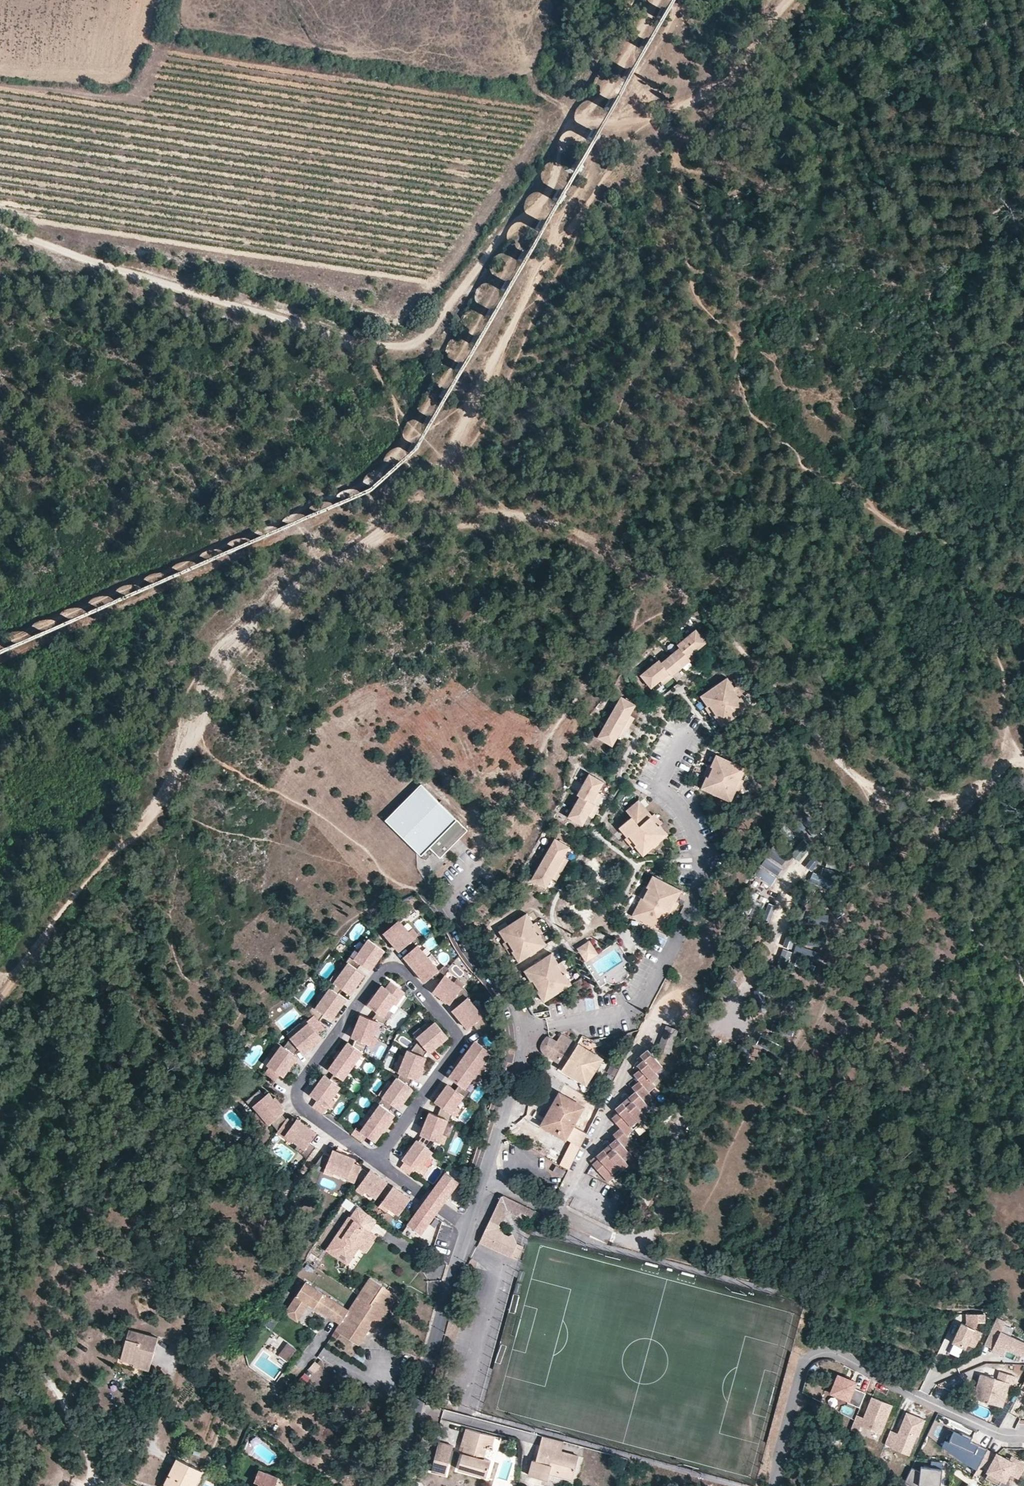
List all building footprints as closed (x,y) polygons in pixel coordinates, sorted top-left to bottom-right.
[(453,370),(459,374),(464,365),(459,361),(453,370)] [(672,676),(691,660),(688,658),(698,650),(707,642),(704,638),(705,638),(700,632),(699,633),(696,629),(677,644),(680,647),(661,662),(659,660),(640,675),(643,679),(642,680),(647,685),(648,685),(651,688),(660,681),(670,673),(672,676)] [(692,662),(701,654),(698,650),(688,658),(691,660),(692,662)] [(673,677),(672,676),(670,673),(660,681),(664,685),(673,677)] [(749,708),(742,698),(741,697),(740,698),(733,689),(735,688),(734,687),(727,677),(717,684),(716,683),(710,687),(711,688),(700,696),(708,706),(709,705),(716,715),(714,716),(715,716),(722,726),(749,708)] [(744,696),(737,685),(734,687),(735,688),(733,689),(740,698),(741,697),(742,698),(744,696)] [(630,715),(636,704),(632,702),(633,701),(626,697),(625,698),(621,696),(597,737),(612,746),(618,736),(630,715)] [(716,715),(709,705),(708,706),(705,708),(712,718),(715,716),(714,716),(716,715)] [(623,738),(635,718),(630,715),(618,736),(623,738)] [(741,779),(746,768),(716,754),(711,766),(713,767),(708,777),(706,777),(701,788),(713,794),(712,795),(719,798),(719,797),(731,802),(736,791),(736,790),(734,789),(739,779),(741,780),(741,779)] [(708,777),(713,767),(711,766),(708,764),(703,776),(706,777),(708,777)] [(598,792),(604,782),(589,773),(577,795),(580,796),(568,817),(572,819),(571,820),(578,824),(579,823),(583,825),(589,815),(595,804),(592,803),(598,792)] [(739,792),(744,780),(741,779),(741,780),(739,779),(734,789),(736,790),(736,791),(739,792)] [(468,830),(421,784),(385,820),(417,852),(434,852),(440,858),(468,830)] [(597,805),(603,795),(598,792),(592,803),(595,804),(597,805)] [(658,842),(668,834),(660,825),(659,824),(658,825),(650,816),(652,815),(639,800),(626,810),(631,817),(619,827),(627,837),(629,836),(636,845),(635,846),(643,855),(652,847),(654,848),(659,844),(658,842)] [(593,818),(599,807),(597,805),(595,804),(589,815),(593,818)] [(663,823),(654,813),(652,815),(650,816),(658,825),(659,824),(660,825),(663,823)] [(636,845),(629,836),(627,837),(624,839),(633,849),(635,846),(636,845)] [(552,878),(564,857),(570,846),(566,844),(566,843),(560,839),(559,840),(555,838),(531,879),(546,888),(552,878)] [(426,860),(434,852),(417,852),(426,860)] [(557,880),(569,860),(564,857),(552,878),(557,880)] [(772,888),(780,880),(763,866),(756,874),(772,888)] [(676,901),(682,890),(653,875),(647,887),(649,888),(643,898),(641,897),(632,916),(643,921),(643,923),(649,926),(650,925),(661,931),(670,912),(669,912),(674,901),(676,902),(676,901)] [(643,898),(649,888),(647,887),(644,885),(638,896),(641,897),(643,898)] [(674,914),(679,903),(676,901),(676,902),(674,901),(669,912),(670,912),(674,914)] [(546,945),(540,934),(538,935),(532,925),(533,924),(533,923),(527,913),(499,931),(506,941),(507,940),(514,950),(512,952),(519,962),(530,955),(530,956),(536,953),(536,951),(546,945)] [(421,942),(417,937),(419,935),(413,928),(409,931),(406,934),(401,928),(404,926),(399,919),(383,933),(394,945),(397,943),(399,946),(396,949),(399,952),(406,946),(410,951),(417,944),(421,942)] [(543,932),(536,922),(533,923),(533,924),(532,925),(538,935),(540,934),(543,932)] [(376,964),(385,951),(368,939),(364,945),(367,947),(362,953),(359,951),(355,948),(346,961),(348,962),(357,969),(361,964),(371,970),(373,967),(370,965),(372,961),(376,964)] [(514,950),(507,940),(506,941),(503,943),(510,954),(512,952),(514,950)] [(598,954),(589,940),(582,945),(584,949),(586,948),(588,951),(591,949),(595,956),(598,954)] [(438,970),(417,944),(410,951),(403,957),(412,966),(414,964),(417,967),(419,970),(416,972),(425,982),(434,975),(441,980),(445,975),(449,969),(444,965),(438,970)] [(595,956),(591,949),(588,951),(586,948),(584,949),(582,945),(577,948),(586,962),(595,956)] [(819,959),(820,951),(795,946),(794,954),(819,959)] [(563,975),(557,965),(559,964),(558,963),(552,953),(541,960),(540,959),(534,962),(535,964),(524,970),(530,981),(531,981),(533,980),(539,990),(537,991),(544,1002),(572,984),(565,974),(565,973),(563,975)] [(568,972),(561,961),(558,963),(559,964),(557,965),(563,975),(565,973),(565,974),(568,972)] [(360,980),(365,974),(357,969),(348,962),(343,969),(346,971),(342,977),(339,975),(335,972),(330,980),(331,981),(327,986),(338,994),(342,989),(350,995),(352,992),(349,989),(352,986),(355,988),(360,980)] [(470,995),(463,986),(465,983),(457,978),(455,982),(452,985),(446,981),(449,978),(445,975),(441,980),(432,991),(443,999),(446,996),(449,999),(447,1002),(450,1004),(455,998),(460,1004),(468,997),(470,995)] [(354,993),(362,982),(360,980),(355,988),(352,986),(349,989),(352,992),(354,993)] [(539,990),(533,980),(531,981),(530,981),(528,983),(534,993),(537,991),(539,990)] [(400,999),(405,992),(391,981),(386,988),(382,985),(372,998),(375,1001),(372,1004),(369,1002),(367,1005),(377,1012),(372,1019),(379,1022),(385,1024),(393,1012),(389,1009),(386,1007),(390,1001),(394,1003),(398,997),(400,999)] [(339,1004),(341,1001),(344,1003),(346,1000),(338,994),(327,986),(326,985),(321,992),(324,995),(327,997),(323,1003),(320,1001),(316,1007),(313,1005),(310,1010),(314,1015),(319,1021),(324,1014),(332,1020),(342,1006),(339,1004)] [(483,1016),(487,1013),(481,1006),(478,1009),(475,1011),(470,1005),(473,1003),(468,997),(460,1004),(452,1010),(468,1029),(473,1025),(477,1030),(488,1021),(483,1016)] [(379,1022),(372,1019),(360,1014),(354,1029),(358,1031),(356,1035),(353,1034),(351,1037),(355,1039),(352,1045),(363,1053),(364,1053),(368,1044),(375,1046),(378,1038),(374,1036),(370,1034),(373,1027),(377,1029),(379,1022)] [(310,1048),(322,1038),(319,1034),(325,1028),(319,1021),(314,1015),(307,1020),(309,1022),(303,1027),(305,1030),(300,1035),(294,1028),(287,1034),(290,1038),(284,1047),(295,1055),(299,1049),(303,1054),(306,1051),(304,1048),(307,1046),(310,1048)] [(436,1048),(448,1037),(435,1021),(429,1027),(431,1029),(426,1034),(423,1031),(420,1028),(413,1034),(419,1040),(410,1051),(424,1056),(427,1051),(429,1053),(432,1051),(430,1048),(433,1045),(436,1048)] [(482,1036),(493,1027),(488,1021),(477,1030),(482,1036)] [(305,1030),(303,1027),(300,1023),(294,1028),(300,1035),(305,1030)] [(773,1054),(779,1046),(765,1033),(758,1041),(773,1054)] [(602,1059),(561,1034),(556,1041),(555,1044),(545,1038),(543,1041),(541,1045),(541,1047),(541,1049),(543,1052),(544,1054),(565,1066),(589,1080),(602,1059)] [(491,1052),(475,1040),(466,1053),(469,1055),(467,1059),(464,1056),(461,1060),(482,1074),(487,1067),(483,1065),(480,1062),(484,1056),(487,1058),(491,1052)] [(288,1071),(293,1064),(290,1061),(293,1058),(296,1060),(298,1057),(295,1055),(284,1047),(277,1042),(272,1049),(276,1052),(279,1054),(274,1061),(271,1058),(267,1065),(269,1067),(265,1073),(276,1081),(280,1074),(284,1077),(288,1071)] [(343,1080),(363,1053),(352,1045),(348,1042),(340,1052),(343,1054),(341,1057),(339,1060),(336,1058),(328,1069),(334,1074),(330,1079),(340,1086),(344,1080),(343,1080)] [(420,1072),(424,1064),(426,1057),(424,1056),(410,1051),(407,1049),(405,1056),(408,1058),(405,1065),(402,1063),(397,1061),(394,1070),(400,1073),(398,1078),(409,1086),(412,1078),(417,1080),(419,1077),(415,1075),(417,1071),(420,1072)] [(644,1114),(641,1111),(648,1105),(647,1104),(645,1101),(651,1095),(649,1092),(646,1089),(654,1083),(652,1081),(650,1079),(656,1073),(656,1072),(653,1069),(660,1063),(647,1049),(640,1055),(644,1059),(637,1065),(640,1069),(634,1075),(639,1081),(632,1087),(635,1091),(629,1097),(632,1101),(626,1106),(623,1102),(615,1108),(619,1112),(612,1118),(621,1128),(613,1134),(617,1138),(610,1144),(613,1148),(607,1153),(604,1149),(597,1155),(599,1158),(597,1160),(597,1161),(593,1165),(606,1179),(612,1173),(609,1170),(616,1164),(619,1168),(626,1162),(625,1161),(623,1158),(630,1152),(628,1151),(626,1148),(633,1142),(627,1135),(624,1132),(631,1126),(628,1123),(634,1117),(638,1120),(645,1115),(644,1114)] [(298,1061),(296,1060),(293,1058),(290,1061),(293,1064),(288,1071),(290,1072),(298,1061)] [(463,1087),(471,1077),(473,1078),(476,1081),(482,1074),(461,1060),(459,1063),(462,1065),(460,1068),(457,1066),(449,1077),(459,1085),(455,1090),(462,1094),(464,1096),(466,1098),(470,1092),(466,1088),(463,1087)] [(656,1072),(662,1066),(660,1063),(653,1069),(656,1072)] [(589,1080),(565,1066),(563,1070),(586,1084),(589,1080)] [(652,1081),(659,1076),(656,1073),(650,1079),(652,1081)] [(340,1086),(330,1079),(324,1074),(315,1088),(318,1090),(315,1094),(312,1092),(310,1095),(317,1100),(313,1106),(324,1114),(328,1107),(330,1109),(335,1102),(332,1099),(329,1097),(333,1091),(336,1093),(341,1086),(340,1086)] [(404,1103),(413,1089),(409,1086),(398,1078),(397,1077),(392,1083),(395,1085),(391,1091),(388,1089),(385,1087),(379,1095),(382,1097),(379,1102),(380,1104),(390,1110),(393,1105),(399,1109),(401,1106),(398,1104),(401,1100),(404,1103)] [(466,1088),(473,1078),(471,1077),(463,1087),(466,1088)] [(649,1092),(656,1086),(654,1083),(646,1089),(649,1092)] [(456,1106),(454,1105),(462,1094),(455,1090),(447,1084),(440,1094),(439,1095),(442,1097),(440,1101),(437,1099),(436,1099),(435,1102),(441,1106),(438,1115),(448,1120),(450,1120),(452,1114),(455,1116),(460,1109),(456,1106)] [(276,1107),(279,1105),(274,1098),(269,1092),(265,1096),(259,1090),(246,1101),(251,1107),(253,1106),(258,1111),(263,1118),(259,1121),(265,1129),(271,1123),(278,1131),(286,1119),(281,1114),(285,1111),(283,1109),(282,1108),(279,1111),(276,1107)] [(553,1110),(562,1094),(559,1093),(550,1108),(553,1110)] [(456,1106),(464,1096),(462,1094),(454,1105),(456,1106)] [(566,1140),(584,1107),(562,1094),(553,1110),(550,1108),(541,1125),(566,1140)] [(647,1104),(654,1098),(651,1095),(645,1101),(647,1104)] [(283,1109),(285,1107),(275,1097),(274,1098),(279,1105),(276,1107),(279,1111),(282,1108),(283,1109)] [(626,1106),(632,1101),(629,1097),(623,1102),(626,1106)] [(392,1119),(395,1114),(390,1110),(380,1104),(361,1130),(356,1127),(352,1134),(363,1142),(367,1136),(375,1142),(383,1132),(380,1129),(382,1126),(384,1123),(387,1125),(392,1119)] [(644,1114),(650,1108),(648,1105),(641,1111),(644,1114)] [(263,1118),(258,1111),(253,1115),(259,1121),(263,1118)] [(444,1144),(447,1136),(442,1134),(439,1133),(442,1126),(445,1127),(448,1120),(438,1115),(429,1112),(423,1127),(427,1129),(425,1133),(422,1131),(420,1135),(422,1135),(418,1141),(429,1149),(435,1141),(444,1144)] [(640,1123),(647,1117),(645,1115),(638,1120),(640,1123)] [(308,1131),(310,1128),(297,1119),(294,1122),(287,1117),(286,1119),(278,1131),(276,1133),(284,1138),(286,1135),(292,1140),(294,1137),(300,1141),(298,1144),(295,1148),(308,1158),(316,1147),(310,1143),(317,1133),(314,1131),(311,1134),(308,1131)] [(640,1123),(638,1120),(634,1117),(628,1123),(631,1126),(633,1129),(640,1123)] [(385,1133),(394,1121),(392,1119),(387,1125),(385,1128),(383,1132),(385,1133)] [(627,1135),(633,1129),(631,1126),(624,1132),(627,1135)] [(421,1162),(425,1156),(428,1158),(433,1152),(429,1149),(418,1141),(417,1140),(412,1146),(407,1153),(410,1155),(408,1158),(405,1156),(404,1157),(402,1159),(405,1161),(400,1167),(411,1175),(416,1169),(423,1174),(428,1167),(424,1164),(421,1162)] [(628,1151),(635,1145),(633,1142),(626,1148),(628,1151)] [(410,1155),(407,1153),(412,1146),(410,1144),(402,1155),(404,1157),(405,1156),(408,1158),(410,1155)] [(607,1153),(613,1148),(610,1144),(604,1149),(607,1153)] [(361,1166),(354,1163),(356,1158),(341,1152),(340,1152),(339,1156),(335,1154),(336,1151),(336,1150),(333,1149),(330,1156),(324,1153),(316,1164),(325,1168),(323,1173),(332,1176),(334,1172),(336,1168),(342,1171),(341,1175),(348,1177),(347,1180),(355,1183),(356,1180),(361,1167),(361,1166)] [(625,1161),(632,1155),(630,1152),(623,1158),(625,1161)] [(597,1161),(597,1160),(599,1158),(597,1155),(590,1161),(593,1165),(597,1161)] [(621,1171),(629,1164),(626,1162),(619,1168),(621,1171)] [(621,1171),(619,1168),(616,1164),(609,1170),(612,1173),(615,1176),(621,1171)] [(562,1176),(565,1171),(556,1166),(553,1171),(562,1176)] [(388,1182),(377,1174),(375,1177),(371,1174),(373,1171),(370,1169),(368,1172),(361,1167),(356,1180),(360,1183),(356,1190),(363,1195),(366,1191),(367,1189),(378,1196),(378,1195),(386,1184),(388,1182)] [(446,1200),(459,1182),(446,1172),(432,1190),(446,1200)] [(608,1182),(615,1176),(612,1173),(606,1179),(608,1182)] [(400,1213),(411,1199),(400,1191),(398,1194),(394,1191),(396,1188),(393,1186),(392,1188),(386,1184),(378,1195),(384,1199),(379,1206),(386,1212),(389,1208),(391,1206),(400,1213)] [(366,1191),(376,1199),(378,1196),(367,1189),(366,1191)] [(440,1208),(446,1200),(432,1190),(427,1198),(421,1206),(435,1215),(440,1208)] [(503,1234),(501,1229),(498,1228),(499,1225),(501,1220),(504,1219),(506,1214),(504,1213),(507,1210),(508,1209),(512,1211),(511,1213),(515,1215),(519,1214),(520,1212),(531,1217),(534,1210),(504,1195),(501,1196),(479,1242),(517,1259),(523,1246),(517,1243),(512,1234),(509,1236),(503,1234)] [(358,1206),(347,1198),(342,1205),(353,1213),(358,1206)] [(359,1248),(370,1231),(361,1224),(368,1213),(358,1206),(353,1213),(351,1216),(349,1216),(326,1250),(348,1265),(359,1248)] [(389,1208),(399,1215),(400,1213),(391,1206),(389,1208)] [(421,1234),(435,1215),(421,1206),(408,1224),(421,1234)] [(370,1231),(377,1220),(368,1213),(361,1224),(370,1231)] [(365,1252),(377,1235),(370,1231),(359,1248),(365,1252)] [(386,1313),(398,1296),(396,1294),(387,1289),(370,1277),(360,1292),(358,1290),(356,1293),(358,1295),(349,1310),(340,1324),(332,1335),(337,1339),(340,1333),(358,1345),(371,1325),(376,1329),(386,1313)] [(342,1306),(306,1281),(289,1307),(301,1315),(309,1304),(333,1320),(342,1306)] [(398,1291),(389,1285),(387,1289),(396,1294),(398,1291)] [(340,1324),(349,1310),(342,1306),(333,1320),(340,1324)] [(301,1315),(289,1307),(285,1313),(298,1321),(301,1315)] [(379,1331),(389,1315),(386,1313),(376,1329),(379,1331)] [(982,1333),(975,1329),(978,1323),(985,1323),(985,1314),(966,1314),(966,1322),(966,1325),(961,1323),(952,1342),(966,1349),(968,1344),(975,1348),(982,1333)] [(1011,1335),(1014,1329),(1004,1325),(1006,1321),(997,1317),(985,1344),(993,1348),(1004,1353),(1006,1348),(1023,1356),(1023,1355),(1023,1341),(1011,1335)] [(151,1363),(158,1337),(129,1329),(121,1360),(134,1363),(135,1363),(136,1359),(151,1363)] [(287,1361),(296,1349),(288,1343),(279,1355),(287,1361)] [(321,1355),(330,1363),(335,1357),(326,1349),(321,1355)] [(149,1370),(151,1363),(136,1359),(135,1363),(134,1363),(133,1366),(149,1370)] [(981,1374),(977,1386),(973,1398),(1002,1407),(1009,1383),(1013,1384),(1015,1376),(1000,1372),(997,1379),(981,1374)] [(854,1388),(856,1382),(838,1375),(831,1393),(849,1400),(848,1403),(859,1407),(865,1392),(854,1388)] [(881,1434),(892,1405),(872,1397),(865,1415),(867,1416),(866,1419),(864,1418),(856,1415),(850,1430),(858,1433),(861,1426),(881,1434)] [(918,1437),(925,1419),(906,1412),(898,1433),(890,1430),(885,1444),(892,1447),(892,1448),(909,1455),(917,1436),(918,1437)] [(492,1447),(495,1436),(466,1428),(461,1445),(464,1446),(461,1453),(462,1453),(458,1469),(487,1477),(491,1461),(484,1459),(487,1448),(492,1449),(493,1447),(492,1447)] [(980,1464),(987,1450),(988,1449),(969,1441),(970,1439),(967,1437),(968,1435),(961,1431),(960,1433),(954,1430),(947,1444),(964,1452),(961,1460),(976,1471),(980,1464)] [(562,1451),(564,1442),(542,1436),(540,1445),(562,1451)] [(446,1475),(453,1446),(438,1441),(431,1471),(446,1475)] [(961,1460),(964,1452),(947,1444),(943,1443),(942,1446),(961,1460)] [(572,1480),(579,1456),(562,1451),(540,1445),(536,1461),(533,1460),(529,1475),(547,1480),(549,1474),(572,1480)] [(1023,1468),(1023,1464),(1011,1457),(1009,1460),(997,1454),(996,1455),(987,1450),(980,1464),(989,1469),(988,1471),(989,1472),(985,1478),(999,1485),(1002,1479),(1005,1481),(1010,1473),(1012,1474),(1019,1477),(1023,1468)] [(202,1471),(177,1459),(165,1484),(169,1485),(195,1485),(202,1471)] [(942,1467),(920,1467),(920,1472),(911,1468),(904,1483),(911,1485),(919,1485),(940,1485),(942,1467)] [(279,1477),(259,1469),(254,1481),(259,1483),(258,1485),(276,1485),(279,1477)] [(1010,1483),(1007,1482),(1012,1474),(1010,1473),(1005,1481),(1002,1479),(999,1485),(998,1485),(1009,1485),(1010,1483)]
